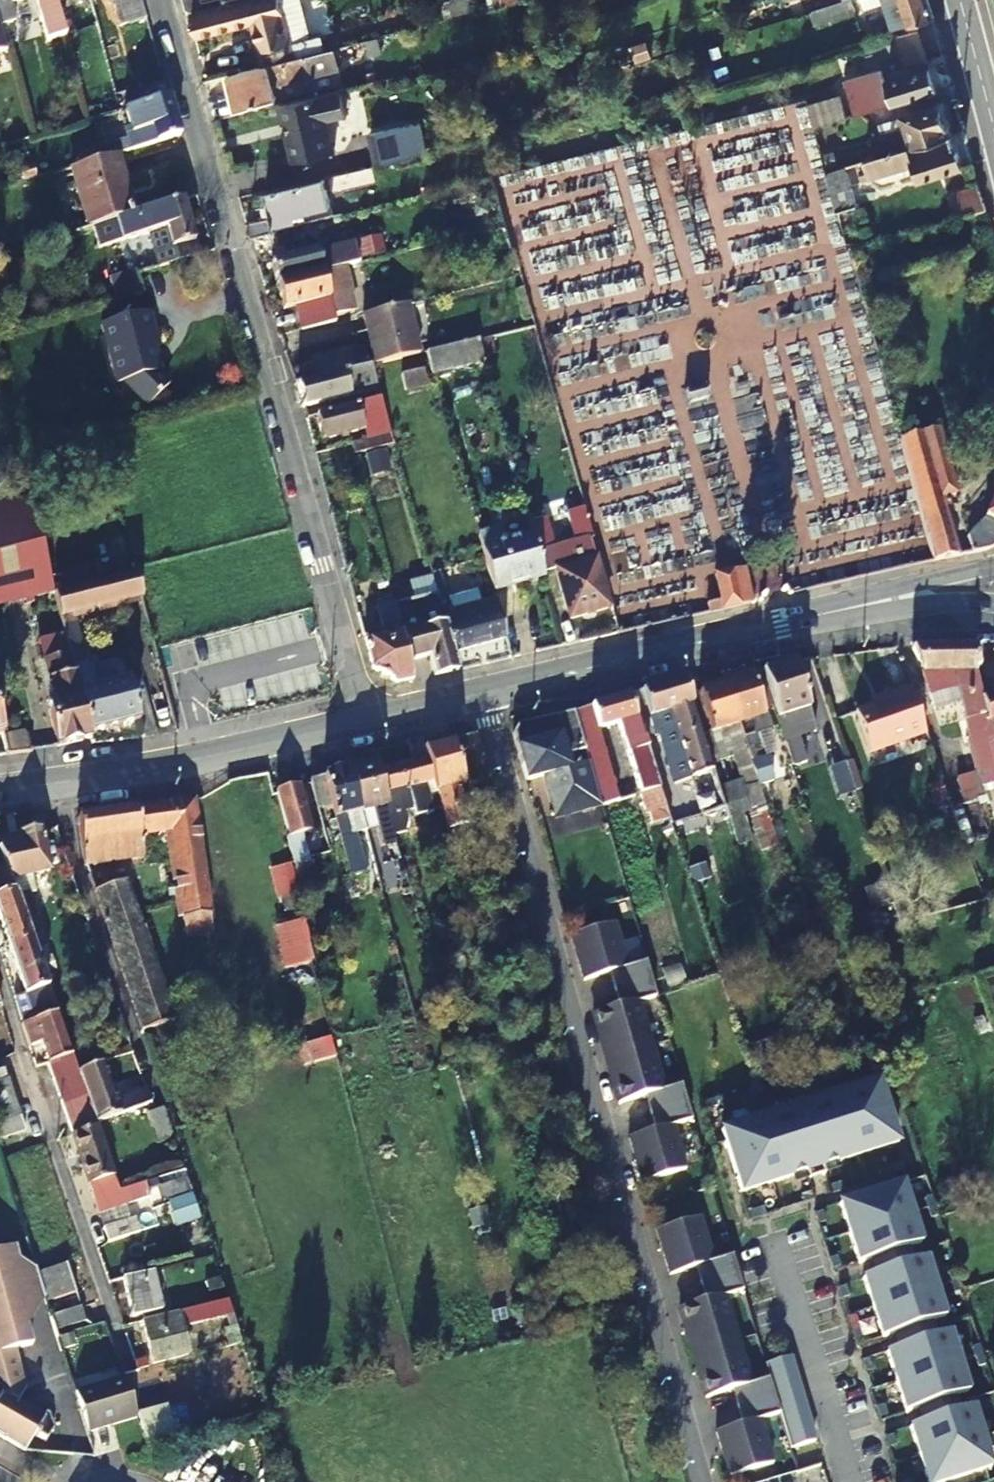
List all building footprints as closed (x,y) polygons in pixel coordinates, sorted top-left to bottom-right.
[(14,23),(8,2),(16,0),(0,0),(0,28),(14,23)] [(30,20),(44,16),(50,39),(63,35),(54,0),(24,0),(30,20)] [(120,28),(147,19),(141,0),(111,0),(120,28)] [(190,13),(196,34),(250,20),(262,65),(323,50),(318,33),(290,40),(288,28),(306,24),(301,0),(244,0),(190,13)] [(481,10),(478,0),(455,0),(441,3),(446,19),(481,10)] [(888,15),(905,10),(909,25),(933,18),(927,0),(853,0),(856,11),(884,2),(888,15)] [(851,1),(812,10),(815,23),(854,13),(851,1)] [(905,10),(888,15),(892,30),(909,25),(905,10)] [(918,30),(898,36),(907,66),(928,59),(918,30)] [(332,48),(335,60),(357,55),(354,42),(332,48)] [(337,69),(335,60),(332,48),(323,50),(262,65),(228,73),(236,107),(275,99),(272,84),(337,69)] [(844,85),(854,114),(938,88),(931,64),(880,79),(879,74),(844,85)] [(844,85),(879,74),(878,71),(843,81),(844,85)] [(278,105),(292,164),(338,153),(330,121),(349,116),(342,89),(278,105)] [(840,95),(809,102),(815,125),(845,118),(840,95)] [(132,137),(104,145),(108,157),(116,155),(180,136),(169,97),(125,109),(132,137)] [(878,155),(952,131),(943,100),(905,112),(908,124),(872,134),(878,155)] [(378,163),(428,152),(421,121),(371,132),(378,163)] [(878,155),(864,160),(867,171),(860,173),(862,180),(916,163),(920,176),(961,165),(952,131),(878,155)] [(108,157),(104,145),(95,147),(98,160),(108,157)] [(98,160),(72,167),(88,227),(122,217),(133,214),(116,155),(108,157),(98,160)] [(857,205),(846,166),(825,172),(837,211),(857,205)] [(31,167),(21,169),(24,179),(34,176),(31,167)] [(267,190),(263,191),(272,226),(294,220),(292,214),(329,206),(325,188),(363,178),(360,168),(298,183),(267,190)] [(267,190),(298,183),(294,168),(264,175),(267,190)] [(948,195),(955,222),(982,215),(976,189),(948,195)] [(157,268),(196,256),(181,200),(133,214),(122,217),(128,234),(131,233),(133,238),(147,234),(157,268)] [(249,235),(269,230),(265,216),(246,222),(249,235)] [(276,227),(269,230),(249,235),(257,260),(283,252),(276,227)] [(360,259),(384,253),(380,236),(356,242),(360,259)] [(271,259),(276,281),(342,265),(357,261),(352,241),(319,250),(319,247),(271,259)] [(302,328),(335,320),(333,314),(353,309),(342,265),(276,281),(283,308),(296,304),(302,328)] [(135,271),(110,277),(114,297),(140,291),(135,271)] [(408,356),(395,306),(360,314),(373,365),(408,356)] [(159,387),(148,376),(145,366),(138,352),(148,350),(138,314),(90,327),(106,386),(116,384),(139,406),(159,387)] [(427,352),(432,375),(483,364),(479,341),(427,352)] [(346,381),(373,374),(370,366),(297,384),(303,406),(350,395),(346,381)] [(357,398),(359,404),(380,398),(378,392),(357,398)] [(380,398),(359,404),(316,414),(322,439),(373,426),(376,433),(389,429),(380,398)] [(900,439),(938,429),(931,405),(893,414),(900,439)] [(938,429),(900,439),(933,560),(957,555),(943,505),(949,503),(946,494),(955,492),(938,429)] [(393,444),(390,435),(352,445),(354,455),(393,444)] [(966,534),(971,552),(987,549),(993,546),(993,496),(986,511),(982,518),(966,534)] [(28,500),(1,507),(24,598),(26,604),(28,603),(33,602),(32,596),(51,591),(28,500)] [(576,543),(593,538),(584,505),(566,510),(576,543)] [(964,525),(966,534),(982,518),(986,511),(981,506),(964,525)] [(24,598),(1,507),(0,507),(0,604),(24,598)] [(533,537),(538,554),(555,549),(547,516),(529,521),(533,537)] [(492,589),(544,575),(538,554),(533,537),(481,550),(486,566),(489,579),(492,589)] [(558,557),(561,568),(574,564),(571,553),(558,557)] [(556,569),(569,617),(608,606),(594,559),(574,564),(561,568),(556,569)] [(457,574),(472,570),(469,560),(454,564),(457,574)] [(486,566),(472,570),(457,574),(459,581),(465,580),(468,585),(489,579),(486,566)] [(713,573),(721,608),(751,601),(743,566),(713,573)] [(653,604),(706,597),(702,567),(649,574),(653,604)] [(114,578),(120,602),(141,598),(135,573),(114,578)] [(72,613),(120,602),(114,578),(54,592),(70,652),(73,665),(84,662),(72,613)] [(435,589),(393,600),(408,661),(430,655),(435,674),(458,669),(452,651),(438,600),(435,589)] [(28,603),(41,659),(70,652),(54,592),(54,590),(51,591),(32,596),(33,602),(28,603)] [(463,620),(456,595),(438,600),(452,651),(505,636),(498,610),(463,620)] [(408,661),(393,600),(367,607),(368,613),(377,611),(383,633),(363,638),(371,670),(395,684),(413,680),(408,661)] [(154,653),(156,653),(175,648),(166,608),(146,613),(154,653)] [(984,696),(977,667),(980,666),(973,645),(914,647),(935,707),(960,700),(980,771),(993,768),(993,737),(984,696)] [(70,652),(41,659),(51,699),(47,700),(57,745),(91,737),(90,733),(80,691),(73,665),(70,652)] [(176,731),(158,662),(143,665),(161,734),(176,731)] [(810,708),(801,682),(795,662),(761,672),(774,712),(780,729),(786,746),(804,741),(795,713),(810,708)] [(759,784),(775,779),(755,718),(764,715),(751,675),(726,683),(748,751),(759,784)] [(128,680),(80,691),(90,733),(138,721),(128,680)] [(684,682),(642,693),(657,736),(660,735),(666,756),(681,751),(703,815),(716,810),(719,820),(729,817),(725,805),(716,777),(707,750),(684,682)] [(700,692),(708,717),(712,731),(724,728),(728,737),(732,750),(734,755),(748,751),(726,683),(700,692)] [(856,710),(869,752),(926,732),(910,686),(891,693),(892,697),(856,710)] [(645,740),(657,736),(642,693),(629,697),(643,741),(645,740)] [(984,696),(993,737),(993,693),(984,696)] [(588,759),(606,753),(600,729),(620,723),(647,815),(667,809),(660,787),(652,761),(645,740),(643,741),(629,697),(574,711),(588,759)] [(518,724),(513,732),(526,780),(544,775),(556,818),(602,805),(595,782),(588,759),(574,711),(518,724)] [(780,729),(774,712),(769,714),(774,730),(780,729)] [(488,776),(476,732),(458,736),(470,780),(488,776)] [(26,733),(4,736),(8,754),(31,752),(26,733)] [(664,757),(657,736),(645,740),(652,761),(664,757)] [(728,751),(732,750),(728,737),(724,739),(728,751)] [(398,855),(406,853),(403,845),(407,844),(401,822),(408,820),(400,789),(434,780),(425,747),(422,738),(406,742),(411,761),(378,770),(395,842),(397,853),(398,855)] [(447,828),(451,842),(457,862),(468,859),(454,827),(467,823),(457,784),(463,783),(452,739),(425,747),(434,780),(447,828)] [(810,761),(804,741),(786,746),(793,768),(810,761)] [(877,766),(914,753),(911,742),(873,755),(877,766)] [(716,777),(724,774),(727,773),(718,746),(707,750),(716,777)] [(613,777),(606,753),(588,759),(595,782),(613,777)] [(670,776),(664,757),(652,761),(660,787),(679,782),(676,774),(670,776)] [(376,827),(381,846),(395,842),(378,770),(376,762),(350,768),(366,830),(376,827)] [(330,798),(349,875),(365,871),(356,832),(366,830),(350,768),(324,776),(330,798)] [(734,802),(724,774),(716,777),(725,805),(734,802)] [(330,798),(324,776),(310,779),(317,803),(330,798)] [(619,801),(613,777),(595,782),(602,805),(602,806),(619,801)] [(692,819),(679,782),(660,787),(667,809),(673,826),(692,819)] [(276,789),(300,889),(308,886),(310,894),(317,892),(302,833),(311,831),(299,783),(276,789)] [(156,805),(160,831),(169,830),(187,936),(215,932),(193,799),(156,805)] [(140,835),(160,831),(156,805),(136,807),(140,835)] [(140,835),(136,807),(78,816),(86,864),(143,857),(140,835)] [(18,833),(20,843),(0,848),(0,851),(5,865),(10,879),(48,870),(40,828),(18,833)] [(440,829),(444,843),(451,842),(447,828),(440,829)] [(18,833),(0,837),(0,848),(20,843),(18,833)] [(381,846),(384,855),(397,853),(395,842),(381,846)] [(397,853),(384,855),(391,879),(408,874),(403,857),(398,855),(397,853)] [(292,864),(269,869),(276,897),(298,892),(292,864)] [(0,867),(0,922),(8,946),(31,938),(29,931),(22,911),(15,894),(10,879),(5,865),(0,867)] [(15,894),(27,891),(51,886),(48,870),(10,879),(15,894)] [(128,878),(94,890),(142,1030),(175,1018),(128,878)] [(22,911),(33,908),(27,891),(15,894),(22,911)] [(39,929),(33,908),(22,911),(29,931),(39,929)] [(304,922),(274,928),(282,970),(312,964),(304,922)] [(628,967),(615,923),(576,933),(571,935),(584,980),(612,972),(617,990),(650,980),(645,962),(628,967)] [(25,995),(15,998),(23,1023),(57,1011),(31,938),(8,946),(25,995)] [(655,997),(650,980),(617,990),(621,1006),(594,1013),(607,1059),(651,1046),(638,1002),(655,997)] [(23,1023),(29,1043),(41,1040),(48,1061),(72,1054),(57,1011),(23,1023)] [(651,1046),(607,1059),(620,1103),(647,1095),(652,1112),(686,1102),(681,1084),(663,1089),(651,1046)] [(48,1061),(72,1133),(98,1125),(96,1121),(78,1070),(72,1054),(48,1061)] [(151,1103),(146,1088),(115,1098),(103,1063),(78,1070),(96,1121),(151,1103)] [(837,1093),(857,1156),(898,1143),(878,1080),(837,1093)] [(0,1085),(0,1140),(24,1133),(9,1082),(0,1085)] [(753,1120),(772,1182),(806,1171),(809,1179),(824,1174),(822,1166),(857,1156),(837,1093),(795,1107),(753,1120)] [(691,1120),(686,1102),(652,1112),(656,1129),(629,1137),(642,1182),(686,1168),(674,1125),(691,1120)] [(173,1129),(165,1105),(151,1109),(158,1133),(173,1129)] [(741,1192),(772,1182),(753,1120),(722,1130),(741,1192)] [(98,1125),(72,1133),(98,1212),(150,1195),(145,1180),(120,1187),(98,1125)] [(902,1183),(839,1203),(859,1263),(921,1243),(902,1183)] [(192,1195),(168,1202),(175,1226),(199,1220),(192,1195)] [(137,1217),(105,1227),(109,1241),(141,1231),(137,1217)] [(713,1260),(701,1217),(661,1229),(657,1230),(670,1274),(697,1267),(702,1283),(736,1274),(731,1255),(713,1260)] [(26,1450),(34,1436),(45,1442),(54,1430),(51,1415),(45,1417),(19,1403),(27,1390),(17,1350),(34,1345),(9,1248),(0,1250),(0,1435),(26,1450)] [(925,1257),(863,1277),(882,1337),(944,1317),(925,1257)] [(76,1290),(67,1261),(37,1271),(46,1300),(76,1290)] [(154,1269),(124,1276),(134,1315),(163,1308),(154,1269)] [(741,1291),(736,1274),(702,1283),(707,1300),(680,1308),(693,1352),(736,1340),(724,1297),(741,1291)] [(209,1292),(211,1302),(230,1297),(227,1287),(209,1292)] [(230,1297),(211,1302),(138,1319),(140,1326),(145,1325),(154,1361),(190,1352),(181,1321),(234,1312),(230,1297)] [(55,1326),(85,1316),(81,1302),(50,1311),(55,1326)] [(949,1332),(887,1351),(906,1411),(968,1392),(949,1332)] [(749,1384),(736,1340),(693,1352),(706,1397),(733,1389),(738,1406),(771,1396),(765,1379),(749,1384)] [(141,1360),(143,1367),(151,1365),(149,1357),(141,1360)] [(75,1392),(87,1432),(138,1415),(125,1375),(75,1392)] [(776,1414),(771,1396),(738,1406),(743,1423),(715,1431),(728,1476),(772,1463),(759,1419),(776,1414)] [(140,1410),(148,1440),(176,1431),(168,1402),(140,1410)] [(910,1426),(928,1481),(940,1481),(991,1466),(972,1406),(910,1426)]
